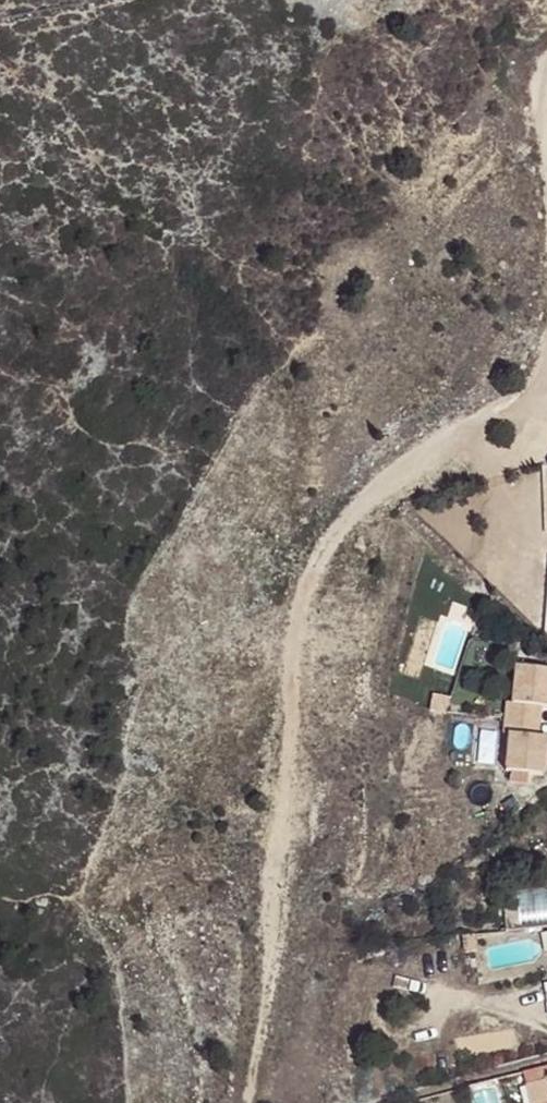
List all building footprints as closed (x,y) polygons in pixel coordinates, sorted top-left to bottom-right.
[(507,784),(545,788),(546,767),(546,764),(546,751),(542,750),(545,720),(546,720),(546,683),(518,680),(515,715),(509,715),(505,749),(511,749),(509,757),(507,784)] [(498,783),(507,784),(509,757),(499,756),(498,783)] [(529,1097),(546,1092),(546,1079),(525,1085),(529,1097)] [(529,1097),(530,1102),(546,1102),(546,1092),(529,1097)]
